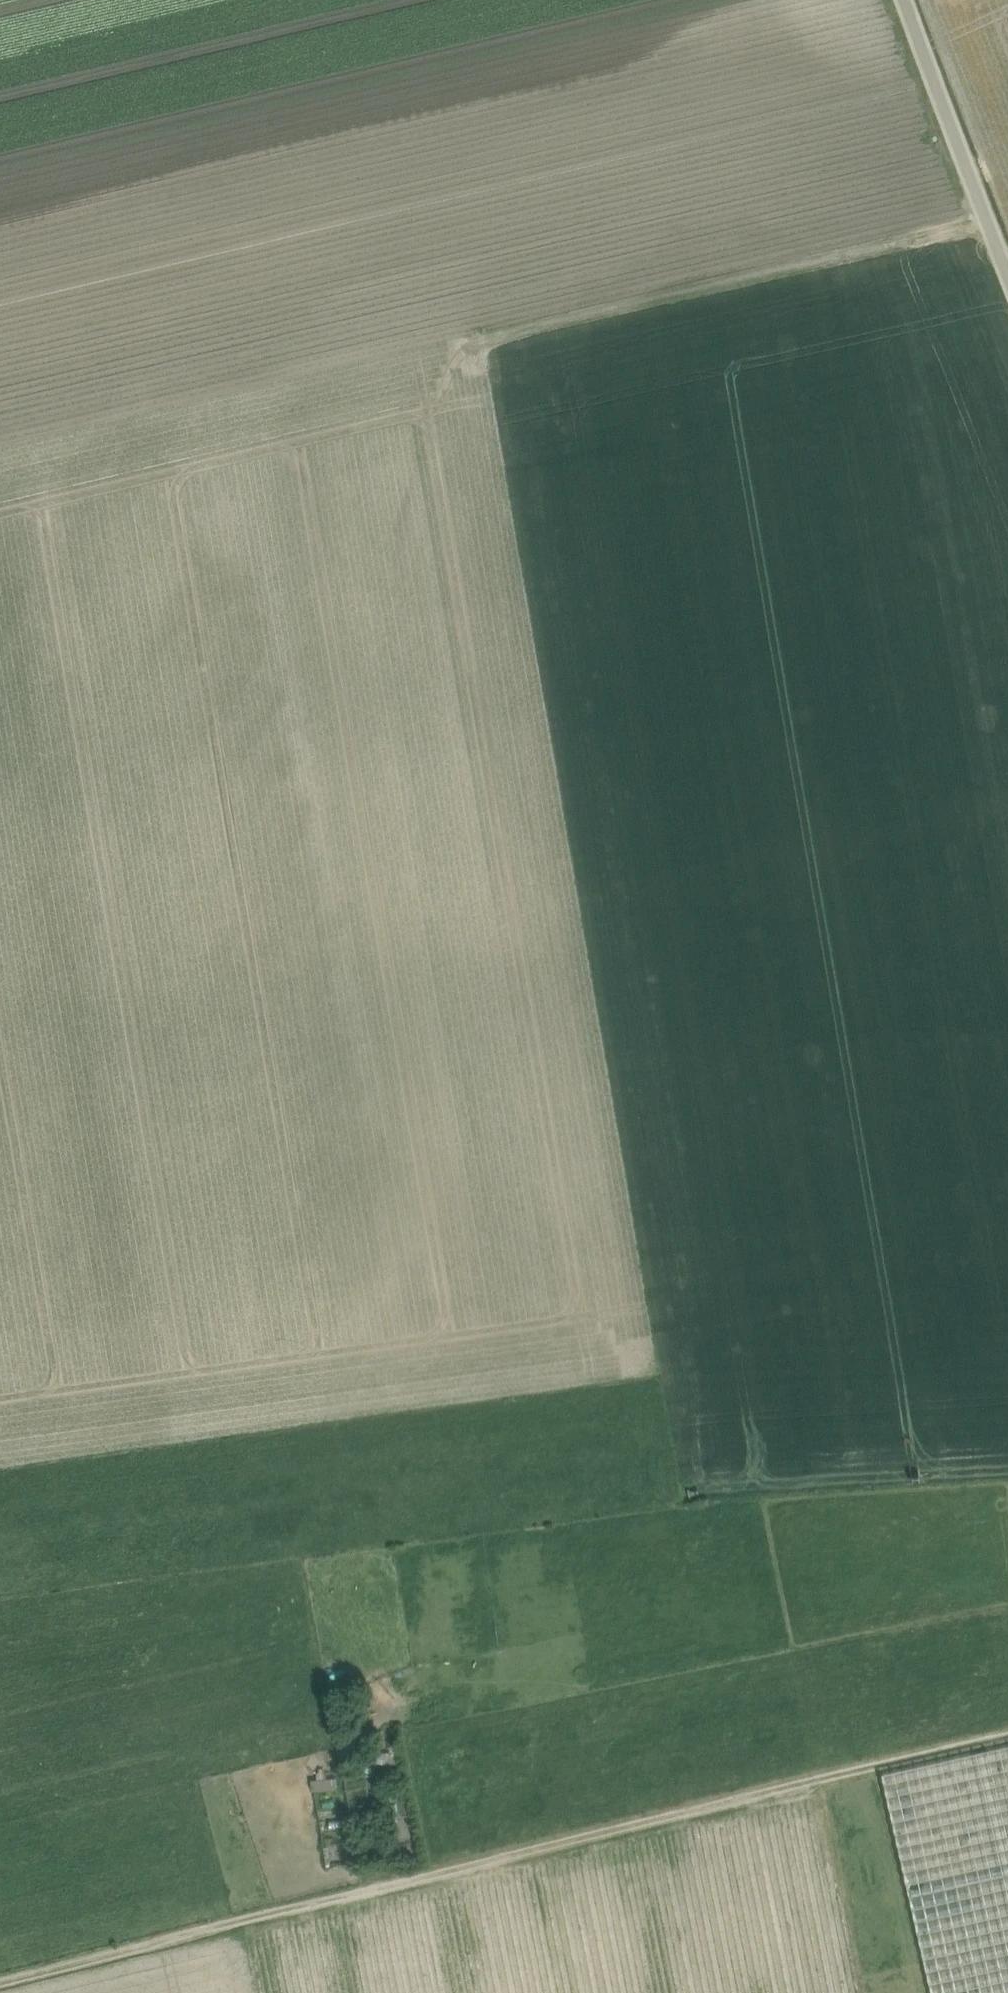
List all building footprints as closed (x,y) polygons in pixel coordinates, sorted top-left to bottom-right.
[(881,1772),(930,1992),(1007,1992),(1007,1744),(881,1772)]
